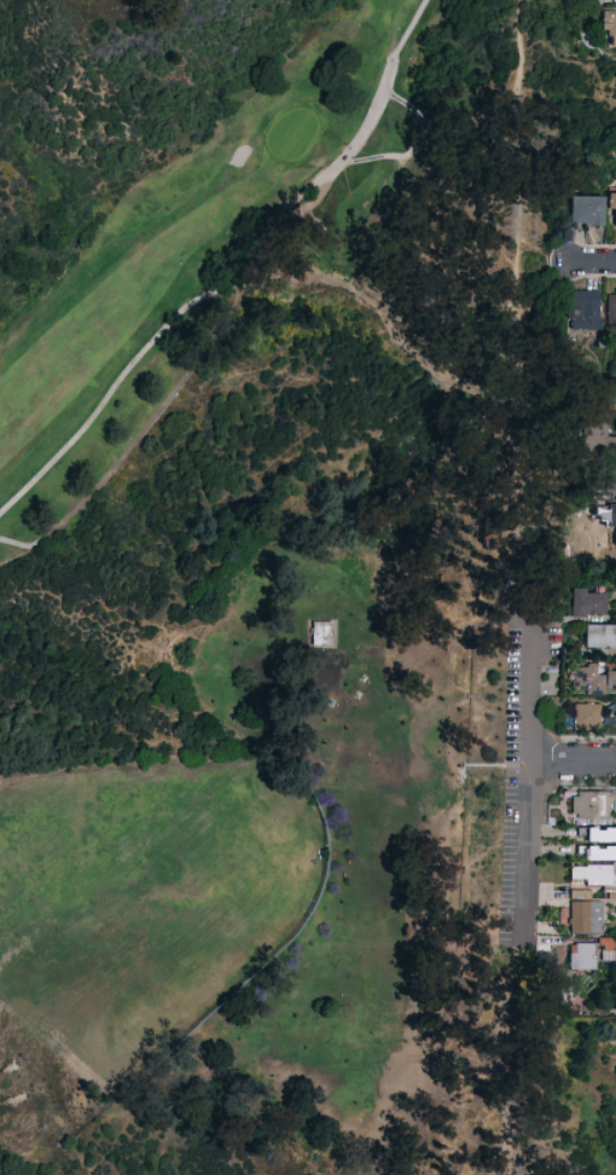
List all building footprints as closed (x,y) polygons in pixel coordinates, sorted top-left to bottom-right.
[(600,12),(615,12),(615,47),(611,47),(611,36),(600,36),(600,12)] [(605,190),(605,208),(610,208),(609,223),(615,223),(615,191),(605,190)] [(570,197),(603,197),(603,225),(570,225),(570,197)] [(568,330),(568,291),(599,291),(599,330),(568,330)] [(606,291),(615,291),(615,322),(606,322),(606,291)] [(606,438),(615,438),(615,451),(581,451),(581,423),(606,423),(606,438)] [(607,504),(607,546),(615,546),(615,504),(607,504)] [(606,615),(573,615),(573,590),(606,590),(606,615)] [(329,620),(310,620),(310,648),(328,648),(329,620)] [(585,626),(615,626),(615,648),(585,648),(585,626)] [(604,694),(574,694),(574,665),(604,665),(604,694)] [(603,670),(603,689),(615,689),(615,670),(603,670)] [(600,704),(600,730),(574,730),(574,704),(600,704)] [(571,821),(571,792),(614,792),(614,821),(571,821)] [(581,828),(615,828),(615,843),(581,843),(581,828)] [(583,846),(615,846),(615,862),(583,862),(583,846)] [(570,864),(615,865),(615,873),(612,873),(612,885),(570,884),(570,864)] [(602,902),(602,934),(570,934),(570,902),(602,902)] [(611,950),(602,950),(602,939),(611,940),(611,950)] [(570,971),(570,944),(594,944),(594,971),(570,971)]
